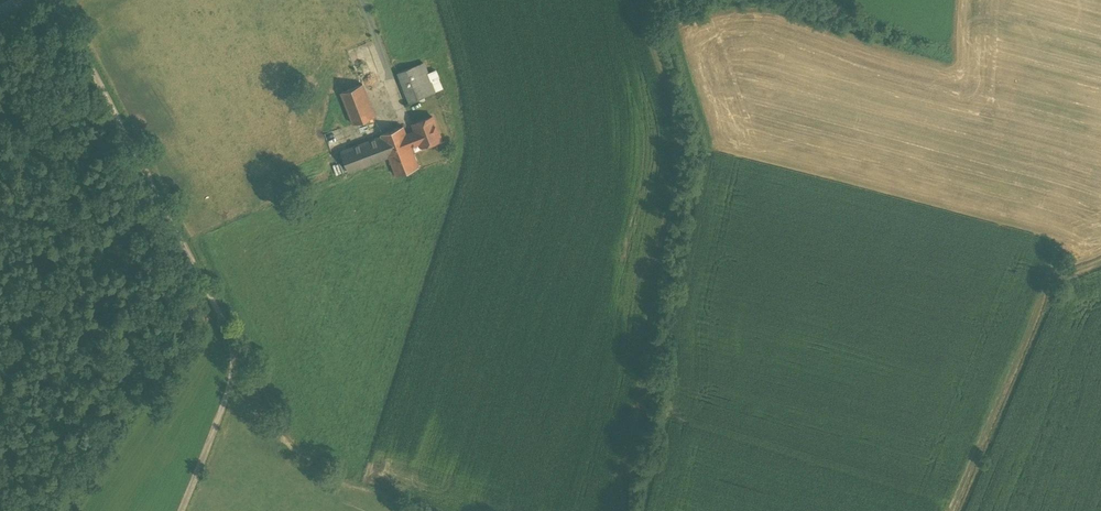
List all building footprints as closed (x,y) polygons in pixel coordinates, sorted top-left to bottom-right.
[(423,62),(398,72),(410,102),(434,92),(427,73),(423,62)] [(360,85),(341,92),(353,123),(375,115),(362,84),(360,85)] [(404,115),(340,140),(349,162),(391,146),(398,165),(420,156),(413,138),(424,133),(426,139),(447,131),(436,102),(413,111),(416,119),(407,122),(404,115)]
